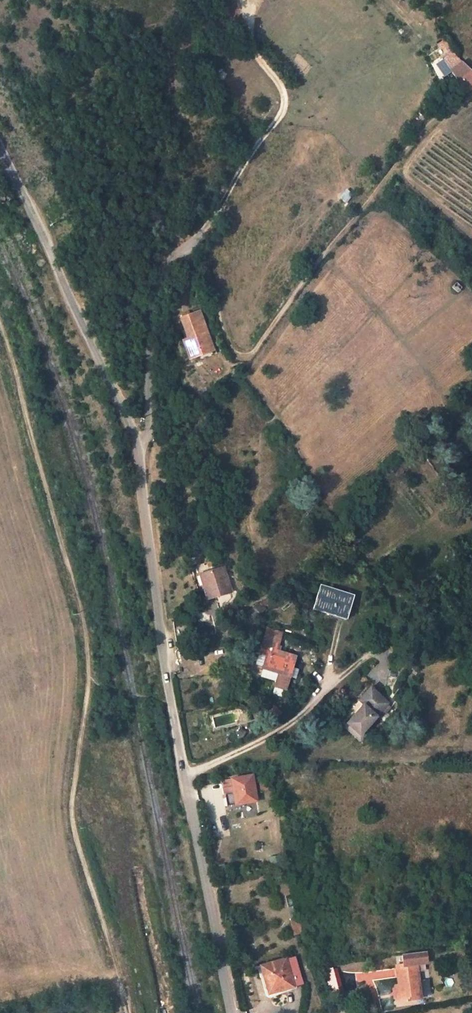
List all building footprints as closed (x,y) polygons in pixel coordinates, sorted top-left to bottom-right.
[(471,81),(462,73),(451,84),(453,86),(459,92),(471,81)] [(345,188),(337,196),(345,203),(352,194),(345,188)] [(450,298),(456,291),(449,285),(444,292),(450,298)] [(209,346),(205,335),(208,334),(199,311),(180,318),(187,338),(187,339),(189,338),(190,341),(183,344),(189,359),(200,355),(198,350),(209,346)] [(198,350),(200,355),(213,350),(208,334),(205,335),(209,346),(198,350)] [(201,583),(206,601),(228,594),(220,568),(204,573),(207,582),(201,583)] [(313,608),(345,618),(352,595),(319,586),(313,608)] [(265,633),(255,665),(276,672),(273,685),(284,689),(289,674),(294,675),(296,667),(292,666),(294,654),(277,649),(279,636),(265,633)] [(402,684),(388,679),(383,694),(397,699),(402,684)] [(383,713),(367,695),(354,706),(358,711),(349,720),(362,733),(383,713)] [(231,779),(235,805),(255,801),(250,776),(231,779)] [(260,782),(262,794),(270,793),(267,780),(260,782)] [(291,959),(257,966),(264,995),(298,989),(291,959)] [(391,986),(395,1004),(418,998),(411,963),(391,967),(395,985),(391,986)]
